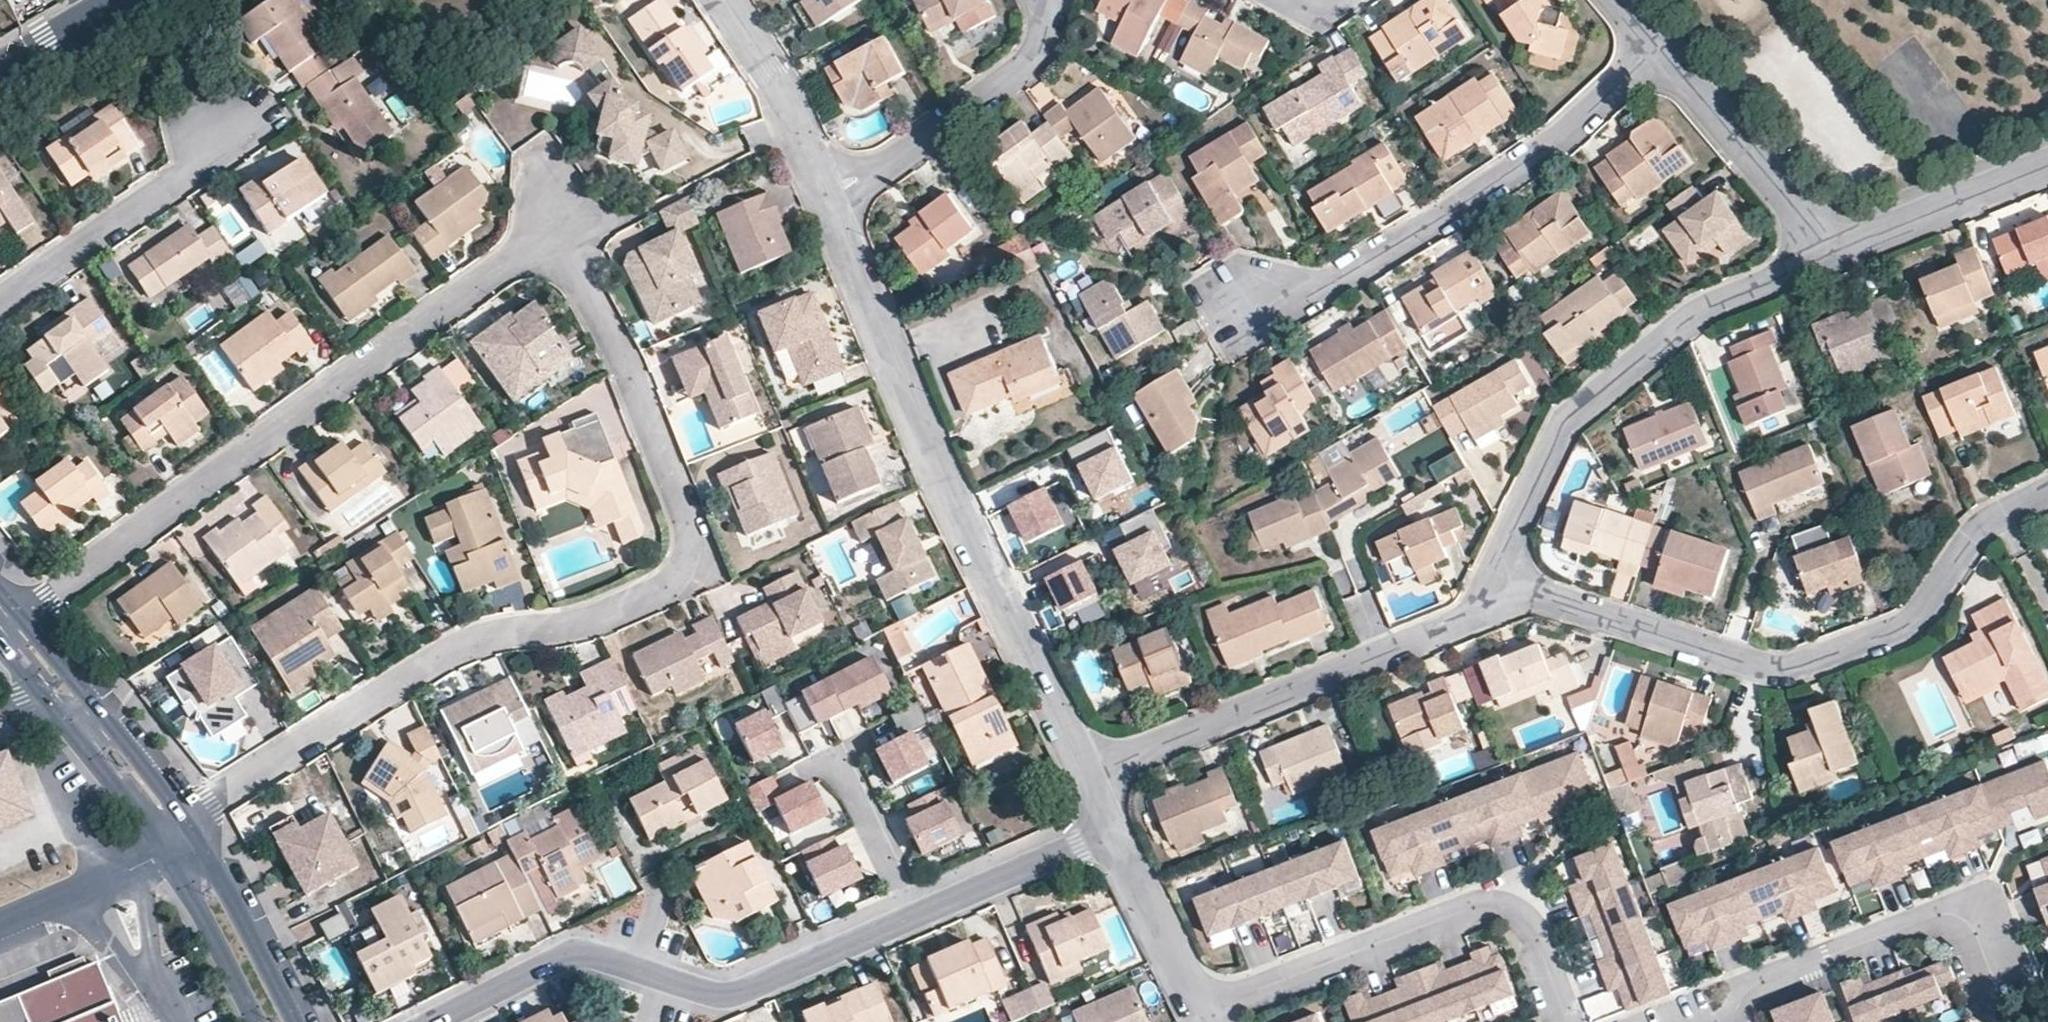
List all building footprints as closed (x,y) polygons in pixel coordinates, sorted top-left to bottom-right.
[(338,64),(294,0),(269,0),(237,22),(252,44),(268,33),(282,54),(279,57),(289,71),(293,69),(304,86),(306,85),(331,68),(338,64)] [(662,0),(648,0),(624,16),(645,48),(678,25),(662,0)] [(814,0),(807,0),(795,6),(810,32),(819,27),(828,23),(814,0)] [(828,23),(864,1),(863,0),(814,0),(828,23)] [(932,28),(959,15),(962,20),(968,17),(975,29),(999,16),(991,0),(919,0),(932,28)] [(1130,12),(1105,0),(1100,10),(1125,23),(1130,12)] [(1130,12),(1125,23),(1114,42),(1139,56),(1161,14),(1169,0),(1105,0),(1130,12)] [(1189,2),(1186,0),(1169,0),(1161,14),(1178,23),(1189,2)] [(1415,9),(1413,20),(1404,25),(1395,22),(1394,23),(1385,28),(1387,32),(1374,40),(1399,78),(1411,71),(1413,74),(1470,37),(1446,0),(1428,0),(1415,9)] [(1515,7),(1504,15),(1521,40),(1534,43),(1532,51),(1560,59),(1568,29),(1560,27),(1565,7),(1553,5),(1543,2),(1542,0),(1510,0),(1515,7)] [(1177,24),(1196,35),(1183,57),(1210,72),(1218,58),(1242,72),(1252,55),(1260,60),(1268,44),(1235,26),(1232,32),(1222,26),(1206,18),(1209,12),(1190,1),(1189,2),(1178,23),(1177,24)] [(1395,22),(1404,25),(1413,20),(1415,9),(1395,22)] [(962,20),(959,15),(932,28),(935,34),(962,20)] [(1225,20),(1222,26),(1232,32),(1235,26),(1225,20)] [(696,77),(708,69),(678,25),(645,48),(655,63),(659,60),(678,89),(691,80),(696,77)] [(600,86),(585,97),(599,118),(594,137),(597,138),(610,141),(606,154),(606,158),(632,166),(634,159),(648,152),(659,171),(683,159),(670,133),(659,138),(647,144),(638,141),(643,125),(644,119),(630,116),(632,108),(623,105),(610,85),(612,83),(598,62),(600,60),(579,31),(545,52),(556,67),(559,65),(564,63),(570,63),(575,65),(581,68),(586,66),(600,86)] [(906,74),(886,38),(827,69),(847,105),(857,100),(864,111),(885,100),(878,89),(906,74)] [(1325,73),(1329,78),(1305,94),(1301,89),(1266,112),(1277,130),(1284,127),(1292,140),(1308,130),(1312,135),(1335,120),(1363,101),(1354,88),(1371,77),(1355,51),(1338,61),(1333,53),(1319,62),(1325,73)] [(1206,79),(1210,72),(1183,57),(1179,64),(1206,79)] [(363,153),(393,133),(354,77),(342,85),(331,68),(306,85),(332,123),(338,118),(343,126),(363,153)] [(1516,111),(1489,69),(1416,116),(1443,159),(1451,153),(1471,141),(1472,132),(1484,125),(1491,128),(1492,127),(1516,111)] [(1329,78),(1325,73),(1301,89),(1305,94),(1329,78)] [(699,83),(696,77),(691,80),(695,85),(699,83)] [(705,91),(699,83),(695,85),(701,94),(705,91)] [(1058,138),(1072,127),(1081,139),(1098,162),(1130,139),(1096,91),(1063,114),(1057,106),(1042,117),(1047,124),(1052,130),(1058,138)] [(1229,97),(1233,103),(1241,97),(1237,91),(1229,97)] [(474,104),(466,93),(454,103),(462,113),(474,104)] [(139,142),(113,104),(46,149),(70,185),(88,172),(108,159),(113,165),(127,156),(125,152),(139,142)] [(338,118),(332,123),(336,129),(343,126),(338,118)] [(1635,140),(1638,146),(1629,151),(1621,149),(1608,157),(1611,161),(1597,170),(1619,203),(1625,199),(1634,194),(1638,199),(1690,162),(1678,146),(1676,148),(1656,118),(1648,124),(1634,133),(1635,140)] [(1236,192),(1232,186),(1239,181),(1243,188),(1258,179),(1259,177),(1249,161),(1266,150),(1249,121),(1189,156),(1200,174),(1193,178),(1221,223),(1241,212),(1243,209),(1243,205),(1236,192)] [(1029,136),(1034,143),(1052,130),(1047,124),(1029,136)] [(653,128),(643,125),(638,141),(647,144),(659,138),(653,128)] [(1035,180),(1029,172),(1045,160),(1051,168),(1054,172),(1072,159),(1066,149),(1058,138),(1052,130),(1034,143),(1029,136),(1021,125),(998,141),(984,151),(1017,198),(1037,184),(1035,180)] [(1472,132),(1471,141),(1491,128),(1484,125),(1472,132)] [(1081,139),(1072,127),(1058,138),(1066,149),(1081,139)] [(1312,135),(1308,130),(1292,140),(1296,146),(1312,135)] [(610,141),(597,138),(594,150),(606,154),(610,141)] [(1638,146),(1635,140),(1621,149),(1629,151),(1638,146)] [(1349,155),(1354,163),(1309,190),(1318,204),(1314,206),(1328,230),(1337,225),(1369,206),(1366,199),(1374,195),(1378,201),(1392,192),(1395,191),(1393,187),(1407,179),(1385,142),(1366,153),(1362,148),(1349,155)] [(88,172),(94,179),(113,165),(108,159),(88,172)] [(325,193),(301,159),(269,181),(262,186),(258,180),(240,193),(267,232),(325,193)] [(1051,168),(1045,160),(1029,172),(1035,180),(1051,168)] [(487,194),(468,168),(416,206),(430,225),(415,236),(434,261),(449,250),(444,242),(461,230),(458,226),(479,211),(484,207),(487,194)] [(1148,234),(1144,228),(1168,215),(1172,221),(1191,211),(1167,172),(1132,191),(1093,214),(1109,239),(1120,233),(1128,245),(1148,234)] [(6,220),(16,233),(32,222),(0,175),(0,224),(6,220)] [(269,181),(265,176),(258,180),(262,186),(269,181)] [(1243,188),(1239,181),(1232,186),(1236,192),(1243,188)] [(1017,198),(1023,207),(1044,194),(1037,184),(1017,198)] [(1701,242),(1710,235),(1713,238),(1719,234),(1732,250),(1751,238),(1719,193),(1705,202),(1693,185),(1668,202),(1680,220),(1666,229),(1687,261),(1706,250),(1701,242)] [(1534,208),(1532,219),(1525,224),(1522,225),(1517,223),(1513,222),(1490,238),(1515,275),(1529,266),(1532,272),(1590,232),(1560,190),(1549,197),(1534,208)] [(742,272),(791,250),(778,220),(774,211),(777,210),(769,191),(717,214),(742,272)] [(1402,204),(1395,191),(1392,192),(1378,201),(1386,214),(1402,204)] [(698,222),(686,194),(651,212),(664,238),(665,238),(678,231),(698,222)] [(917,215),(921,221),(910,228),(893,240),(918,276),(951,252),(947,247),(970,231),(945,196),(917,215)] [(1522,225),(1525,224),(1532,219),(1534,208),(1513,222),(1517,223),(1522,225)] [(444,242),(449,250),(486,221),(479,211),(458,226),(461,230),(444,242)] [(906,222),(910,228),(921,221),(917,215),(906,222)] [(1172,221),(1168,215),(1144,228),(1148,234),(1172,221)] [(201,216),(188,225),(209,255),(166,284),(173,294),(229,256),(201,216)] [(2039,264),(2047,260),(2047,219),(1994,240),(2008,275),(2039,264)] [(209,255),(188,225),(129,265),(150,295),(166,284),(209,255)] [(699,302),(688,275),(696,271),(678,231),(665,238),(664,238),(641,249),(647,263),(634,270),(641,285),(636,287),(646,307),(659,301),(672,307),(674,312),(699,302)] [(1706,250),(1708,252),(1720,244),(1727,254),(1732,250),(1719,234),(1713,238),(1710,235),(1701,242),(1706,250)] [(416,273),(389,236),(337,273),(323,284),(346,317),(377,295),(398,280),(402,283),(416,273)] [(245,268),(267,253),(259,240),(236,255),(245,268)] [(1960,317),(1956,305),(1974,297),(1993,290),(1977,248),(1959,255),(1964,265),(1967,273),(1958,277),(1955,269),(1921,281),(1939,325),(1960,317)] [(641,285),(634,270),(647,263),(641,249),(630,255),(625,266),(636,287),(641,285)] [(1459,313),(1456,308),(1478,296),(1481,301),(1498,291),(1487,273),(1473,249),(1434,272),(1436,277),(1442,286),(1428,293),(1423,285),(1404,296),(1417,319),(1424,332),(1459,313)] [(2047,282),(2047,260),(2039,264),(2045,283),(2047,282)] [(1967,273),(1964,265),(1955,269),(1958,277),(1967,273)] [(337,273),(334,268),(319,279),(323,284),(337,273)] [(1601,331),(1596,322),(1602,317),(1606,324),(1624,312),(1623,308),(1637,299),(1618,272),(1605,281),(1599,275),(1580,287),(1542,314),(1551,328),(1545,333),(1559,354),(1577,343),(1579,347),(1601,331)] [(236,309),(259,294),(246,274),(223,290),(236,309)] [(1148,300),(1139,305),(1127,311),(1122,301),(1127,298),(1117,280),(1107,277),(1080,293),(1088,306),(1117,357),(1165,330),(1148,300)] [(1442,286),(1436,277),(1423,285),(1428,293),(1442,286)] [(767,334),(774,352),(789,347),(800,373),(819,365),(824,376),(843,368),(835,348),(831,350),(815,314),(819,312),(818,307),(811,293),(765,312),(772,331),(767,334)] [(346,317),(350,322),(380,300),(377,295),(346,317)] [(1122,301),(1127,311),(1139,305),(1133,295),(1127,298),(1122,301)] [(1871,309),(1856,314),(1846,318),(1844,313),(1814,325),(1822,344),(1830,341),(1836,355),(1844,378),(1892,358),(1882,332),(1900,326),(1887,295),(1869,301),(1871,309)] [(59,383),(47,366),(64,354),(86,386),(110,370),(92,344),(113,329),(91,297),(69,312),(74,319),(47,337),(30,350),(36,360),(27,366),(45,392),(59,383)] [(1956,305),(1960,317),(1979,309),(1974,297),(1956,305)] [(646,307),(654,323),(674,312),(672,307),(659,301),(646,307)] [(1402,301),(1391,306),(1399,324),(1411,319),(1402,301)] [(514,319),(518,324),(504,334),(497,325),(471,344),(501,386),(517,375),(521,381),(537,369),(542,375),(567,356),(546,326),(548,324),(534,304),(514,319)] [(1844,313),(1846,318),(1856,314),(1854,309),(1844,313)] [(1333,390),(1358,375),(1390,356),(1408,345),(1386,310),(1369,319),(1353,328),(1343,335),(1340,332),(1310,349),(1333,390)] [(281,362),(275,354),(291,343),(296,350),(301,357),(316,346),(291,311),(277,321),(268,311),(222,345),(254,391),(286,368),(281,362)] [(74,319),(69,312),(43,331),(47,337),(74,319)] [(765,312),(758,315),(767,334),(772,331),(765,312)] [(831,350),(835,348),(819,312),(815,314),(831,350)] [(514,319),(511,314),(497,325),(504,334),(518,324),(514,319)] [(1353,328),(1350,323),(1339,329),(1340,332),(1343,335),(1353,328)] [(1734,354),(1727,357),(1744,400),(1738,403),(1747,424),(1769,414),(1787,408),(1778,385),(1785,383),(1768,340),(1773,338),(1768,327),(1730,344),(1734,354)] [(678,400),(704,390),(720,427),(756,413),(724,337),(678,355),(687,378),(681,380),(684,387),(675,391),(678,400)] [(1041,337),(1025,344),(953,375),(969,414),(1014,395),(1057,377),(1041,337)] [(194,340),(186,347),(190,353),(198,346),(194,340)] [(1830,341),(1822,344),(1828,358),(1836,355),(1830,341)] [(296,350),(291,343),(275,354),(281,362),(296,350)] [(819,365),(800,373),(789,347),(774,352),(791,391),(824,376),(819,365)] [(2033,354),(2047,394),(2047,348),(2033,354)] [(158,367),(146,350),(133,359),(145,376),(158,367)] [(678,355),(672,357),(681,380),(687,378),(678,355)] [(1530,385),(1513,358),(1450,395),(1469,429),(1470,432),(1501,415),(1518,405),(1512,395),(1530,385)] [(1263,382),(1269,393),(1272,398),(1260,405),(1257,401),(1241,410),(1256,438),(1271,429),(1276,436),(1288,429),(1293,436),(1308,427),(1298,409),(1316,399),(1292,359),(1272,370),(1275,375),(1263,382)] [(2018,411),(2000,364),(1922,395),(1938,435),(1958,427),(1988,415),(1991,422),(2018,411)] [(414,393),(419,401),(423,407),(402,422),(421,450),(435,440),(439,446),(447,456),(485,428),(440,368),(425,379),(429,383),(414,393)] [(1196,437),(1199,420),(1190,405),(1196,401),(1177,368),(1135,392),(1169,452),(1196,437)] [(537,369),(521,381),(517,375),(501,386),(513,402),(545,379),(542,375),(537,369)] [(1014,395),(1016,402),(1060,384),(1057,377),(1014,395)] [(148,429),(159,420),(170,435),(178,446),(200,431),(195,424),(210,415),(183,378),(162,393),(141,408),(121,423),(131,437),(138,446),(132,450),(137,457),(141,454),(143,454),(158,444),(148,429)] [(1257,401),(1260,405),(1272,398),(1269,393),(1257,401)] [(1469,429),(1450,395),(1432,406),(1452,439),(1469,429)] [(1707,440),(1690,400),(1625,427),(1641,467),(1707,440)] [(423,407),(419,401),(398,417),(402,422),(423,407)] [(858,405),(847,409),(864,449),(874,444),(858,405)] [(1857,422),(1872,462),(1879,459),(1891,490),(1933,472),(1920,441),(1914,443),(1897,405),(1857,422)] [(847,409),(806,426),(838,501),(879,484),(864,449),(847,409)] [(1470,432),(1474,438),(1505,420),(1501,415),(1470,432)] [(1991,422),(1988,415),(1958,427),(1961,435),(1991,422)] [(549,495),(551,498),(569,493),(581,498),(622,480),(597,416),(573,424),(575,431),(544,443),(548,453),(519,464),(534,501),(549,495)] [(158,444),(170,435),(159,420),(148,429),(158,444)] [(1288,429),(1276,436),(1271,429),(1256,438),(1264,452),(1293,436),(1288,429)] [(1136,482),(1111,430),(1071,450),(1080,469),(1083,467),(1099,500),(1136,482)] [(1468,431),(1454,440),(1472,467),(1485,458),(1468,431)] [(1372,496),(1369,490),(1366,484),(1385,473),(1388,480),(1401,472),(1379,435),(1351,451),(1354,455),(1328,469),(1334,479),(1315,488),(1321,504),(1328,521),(1372,496)] [(132,450),(138,446),(131,437),(126,441),(132,450)] [(343,445),(340,440),(313,460),(315,463),(343,445)] [(421,450),(425,455),(439,446),(435,440),(421,450)] [(350,453),(343,445),(315,463),(313,460),(299,469),(325,504),(365,477),(370,484),(387,472),(366,442),(350,453)] [(1820,464),(1810,442),(1775,455),(1742,468),(1761,516),(1780,509),(1777,499),(1826,480),(1820,464)] [(798,515),(791,498),(772,451),(719,473),(726,492),(729,491),(734,490),(743,510),(739,512),(748,535),(781,522),(798,515)] [(1885,492),(1891,490),(1879,459),(1872,462),(1885,492)] [(42,532),(70,511),(92,496),(96,503),(109,493),(86,461),(73,470),(66,460),(33,483),(37,489),(19,501),(42,532)] [(1388,480),(1385,473),(1366,484),(1369,490),(1388,480)] [(370,484),(365,477),(325,504),(330,513),(370,484)] [(638,540),(642,530),(622,480),(581,498),(596,505),(606,527),(614,524),(622,545),(638,540)] [(452,540),(458,538),(470,566),(454,572),(463,595),(479,588),(479,583),(480,580),(490,576),(493,582),(496,589),(520,580),(511,559),(482,485),(473,488),(474,490),(475,494),(464,499),(446,506),(448,512),(425,522),(433,544),(451,537),(452,540)] [(1315,488),(1295,495),(1294,492),(1248,510),(1254,524),(1262,543),(1262,546),(1284,537),(1307,528),(1309,533),(1329,525),(1328,521),(1321,504),(1315,488)] [(463,495),(464,499),(475,494),(474,490),(463,495)] [(739,512),(743,510),(734,490),(729,491),(739,512)] [(1064,524),(1045,492),(1013,505),(1030,540),(1064,524)] [(551,498),(549,495),(534,501),(539,514),(568,503),(581,498),(569,493),(551,498)] [(257,514),(241,526),(222,540),(217,534),(214,530),(201,539),(218,562),(236,586),(248,577),(285,551),(274,537),(269,530),(283,521),(266,497),(252,506),(257,514)] [(606,527),(596,505),(581,498),(568,503),(588,512),(595,531),(606,527)] [(862,540),(877,533),(895,569),(877,578),(886,599),(934,577),(897,499),(852,521),(862,540)] [(1640,564),(1654,523),(1579,499),(1563,546),(1588,554),(1590,548),(1620,558),(1640,564)] [(1449,553),(1445,543),(1458,538),(1458,534),(1454,526),(1465,522),(1458,505),(1379,539),(1388,560),(1412,550),(1420,570),(1422,573),(1438,567),(1435,560),(1449,553)] [(1154,510),(1125,525),(1135,545),(1121,552),(1137,584),(1173,565),(1165,549),(1172,546),(1154,510)] [(42,532),(47,539),(75,519),(70,511),(42,532)] [(241,526),(236,519),(217,534),(222,540),(241,526)] [(269,530),(274,537),(288,527),(283,521),(269,530)] [(1867,580),(1857,551),(1853,537),(1834,543),(1827,523),(1793,534),(1800,554),(1796,556),(1809,592),(1830,586),(1850,580),(1851,586),(1867,580)] [(1251,547),(1262,543),(1254,524),(1244,528),(1251,547)] [(1284,537),(1286,542),(1309,533),(1307,528),(1284,537)] [(1728,548),(1672,530),(1657,577),(1688,588),(1713,596),(1728,548)] [(352,576),(358,584),(342,594),(355,614),(366,607),(373,617),(389,606),(386,600),(406,587),(395,569),(412,558),(396,534),(346,566),(352,576)] [(452,540),(451,537),(433,544),(435,548),(452,540)] [(332,550),(340,545),(335,538),(328,543),(332,550)] [(1388,560),(1397,579),(1420,570),(1412,550),(1388,560)] [(1636,575),(1640,564),(1620,558),(1619,564),(1617,570),(1636,575)] [(143,580),(146,585),(140,589),(137,585),(114,600),(126,617),(138,635),(166,614),(171,620),(175,625),(201,607),(168,564),(143,580)] [(1083,564),(1052,579),(1070,617),(1102,602),(1083,564)] [(1422,573),(1425,581),(1441,575),(1438,567),(1422,573)] [(771,599),(774,604),(763,609),(761,604),(737,616),(746,634),(750,631),(759,647),(788,633),(790,635),(821,619),(797,569),(764,585),(771,599)] [(358,584),(352,576),(337,586),(342,594),(358,584)] [(479,583),(479,588),(493,582),(490,576),(480,580),(479,583)] [(236,586),(242,594),(254,586),(248,577),(236,586)] [(1685,595),(1688,588),(1657,577),(1655,584),(1685,595)] [(146,585),(143,580),(137,585),(140,589),(146,585)] [(1851,586),(1850,580),(1830,586),(1832,592),(1851,586)] [(411,593),(406,587),(386,600),(389,606),(411,593)] [(317,665),(331,657),(322,641),(340,630),(314,589),(249,629),(290,693),(312,680),(304,666),(314,660),(317,665)] [(1315,592),(1277,607),(1272,598),(1230,615),(1210,623),(1227,662),(1260,649),(1262,652),(1290,641),(1291,644),(1327,630),(1319,610),(1323,609),(1315,592)] [(1961,689),(2003,668),(2023,707),(2047,695),(2047,679),(2027,637),(2005,595),(1974,611),(1982,627),(1986,635),(1978,639),(1944,656),(1961,689)] [(761,604),(763,609),(774,604),(771,599),(761,604)] [(394,612),(389,606),(373,617),(366,607),(355,614),(365,630),(394,612)] [(1207,615),(1210,623),(1230,615),(1226,607),(1207,615)] [(171,620),(166,614),(138,635),(142,639),(171,620)] [(126,617),(117,624),(128,639),(130,640),(138,635),(126,617)] [(685,641),(677,645),(673,635),(633,654),(653,695),(672,686),(676,695),(705,681),(695,660),(712,652),(721,668),(734,662),(712,617),(691,626),(696,636),(685,641)] [(905,628),(902,620),(882,630),(887,641),(901,634),(900,630),(905,628)] [(1973,631),(1978,639),(1986,635),(1982,627),(1973,631)] [(1126,683),(1150,674),(1154,682),(1160,697),(1195,684),(1190,670),(1173,629),(1113,652),(1126,683)] [(680,631),(673,635),(677,645),(685,641),(680,631)] [(746,634),(761,665),(796,647),(790,635),(788,633),(759,647),(750,631),(746,634)] [(901,634),(887,641),(896,659),(911,652),(901,634)] [(236,704),(230,695),(228,691),(235,686),(238,690),(255,679),(228,638),(166,677),(182,703),(185,702),(202,729),(218,731),(233,722),(236,708),(236,704)] [(1485,660),(1501,699),(1548,679),(1551,688),(1554,695),(1581,684),(1581,681),(1567,651),(1547,659),(1540,642),(1521,649),(1505,657),(1503,653),(1485,660)] [(967,645),(924,666),(949,719),(973,767),(1016,746),(1004,722),(967,645)] [(1503,653),(1505,657),(1521,649),(1519,646),(1503,653)] [(1262,652),(1260,649),(1227,662),(1230,670),(1262,657),(1262,654),(1262,652)] [(585,687),(589,695),(567,705),(564,697),(545,707),(561,738),(577,730),(616,712),(608,693),(624,685),(610,658),(578,673),(585,687)] [(314,660),(304,666),(312,680),(323,673),(317,665),(314,660)] [(872,660),(827,681),(839,706),(854,699),(858,706),(887,692),(872,660)] [(1606,670),(1598,668),(1592,688),(1598,698),(1606,670)] [(1964,695),(1999,678),(2016,711),(2023,707),(2003,668),(1961,689),(1964,695)] [(488,684),(490,689),(510,680),(507,673),(488,684)] [(1126,683),(1130,692),(1154,682),(1150,674),(1126,683)] [(1438,698),(1429,701),(1426,692),(1393,706),(1406,739),(1438,727),(1443,737),(1468,726),(1447,675),(1431,681),(1434,689),(1438,698)] [(1672,685),(1670,691),(1659,688),(1661,681),(1642,675),(1625,723),(1641,729),(1639,735),(1666,744),(1679,741),(1681,736),(1683,728),(1690,730),(1700,733),(1713,698),(1672,685)] [(1551,688),(1548,679),(1501,699),(1504,707),(1524,698),(1551,688)] [(480,688),(478,703),(469,707),(464,696),(458,701),(455,707),(452,716),(452,726),(454,731),(451,732),(460,748),(462,747),(467,750),(475,753),(483,754),(488,754),(495,753),(502,750),(505,756),(522,748),(511,722),(527,714),(510,680),(490,689),(488,684),(480,688)] [(827,681),(782,704),(786,710),(797,734),(842,711),(839,706),(827,681)] [(1661,681),(1659,688),(1670,691),(1672,685),(1661,681)] [(564,697),(557,685),(538,694),(545,707),(564,697)] [(773,685),(759,691),(767,708),(734,724),(752,762),(782,748),(768,718),(786,710),(782,704),(773,685)] [(228,691),(230,695),(238,690),(235,686),(228,691)] [(564,697),(567,705),(589,695),(585,687),(564,697)] [(464,696),(469,707),(478,703),(480,688),(464,696)] [(1570,696),(1575,707),(1598,698),(1592,688),(1570,696)] [(1434,689),(1426,692),(1429,701),(1438,698),(1434,689)] [(892,780),(924,763),(909,734),(927,725),(915,702),(890,715),(901,736),(876,748),(892,780)] [(1811,712),(1817,729),(1789,740),(1798,763),(1792,765),(1799,785),(1818,777),(1819,779),(1837,773),(1859,765),(1836,702),(1811,712)] [(625,733),(616,712),(577,730),(561,738),(572,760),(625,733)] [(1309,732),(1312,738),(1276,753),(1273,747),(1258,753),(1271,784),(1285,779),(1291,792),(1346,771),(1337,749),(1327,724),(1309,732)] [(1681,736),(1687,738),(1690,730),(1683,728),(1681,736)] [(429,764),(440,760),(424,729),(407,738),(415,756),(429,764)] [(1273,747),(1276,753),(1312,738),(1309,732),(1273,747)] [(2010,741),(2007,732),(1987,739),(1991,747),(2010,741)] [(2034,741),(2039,754),(2047,751),(2047,735),(2034,741)] [(1629,736),(1615,741),(1630,777),(1644,773),(1629,736)] [(658,768),(665,783),(631,801),(646,830),(663,821),(668,829),(726,800),(699,747),(658,768)] [(407,835),(444,817),(422,774),(383,748),(362,781),(389,799),(399,818),(407,835)] [(1580,750),(1524,772),(1541,816),(1543,821),(1584,805),(1579,790),(1593,784),(1580,750)] [(34,817),(8,756),(0,759),(0,832),(34,817)] [(2001,828),(2015,822),(2012,812),(2032,804),(2037,819),(2047,815),(2047,763),(2047,760),(1984,784),(2001,828)] [(1752,799),(1740,763),(1674,785),(1678,799),(1691,795),(1699,824),(1707,822),(1710,832),(1701,836),(1697,840),(1696,845),(1697,851),(1698,854),(1746,838),(1738,812),(1736,804),(1752,799)] [(1172,843),(1201,831),(1226,821),(1226,817),(1224,810),(1237,805),(1222,768),(1207,773),(1209,778),(1183,789),(1154,801),(1172,843)] [(1487,786),(1507,839),(1522,834),(1519,824),(1541,816),(1524,772),(1487,786)] [(1630,777),(1633,787),(1647,783),(1644,773),(1630,777)] [(1799,785),(1803,795),(1840,781),(1837,773),(1819,779),(1818,777),(1799,785)] [(778,801),(782,799),(771,777),(744,789),(755,812),(778,801)] [(399,818),(389,799),(362,781),(358,786),(360,788),(383,803),(393,821),(399,818)] [(1593,784),(1579,790),(1584,805),(1599,799),(1593,784)] [(1984,784),(1946,798),(1967,852),(1982,846),(1979,836),(2001,828),(1984,784)] [(826,815),(811,785),(782,799),(778,801),(793,831),(826,815)] [(1487,786),(1449,801),(1466,844),(1489,836),(1492,845),(1507,839),(1487,786)] [(916,817),(906,822),(921,852),(956,835),(935,791),(909,803),(916,817)] [(1687,828),(1699,824),(1691,795),(1678,799),(1687,828)] [(1946,798),(1909,812),(1926,857),(1948,848),(1952,857),(1967,852),(1946,798)] [(1449,801),(1412,815),(1432,868),(1447,862),(1444,853),(1466,844),(1449,801)] [(309,823),(316,819),(309,805),(302,809),(306,816),(309,823)] [(524,875),(543,866),(559,898),(578,889),(578,886),(571,873),(582,868),(599,859),(574,809),(555,819),(559,827),(530,841),(526,833),(507,842),(513,855),(524,875)] [(1909,812),(1871,827),(1892,880),(1907,875),(1903,865),(1926,857),(1909,812)] [(316,819),(309,823),(298,828),(295,821),(292,815),(268,827),(271,833),(302,893),(355,866),(329,813),(316,819)] [(476,835),(488,829),(480,813),(469,818),(476,835)] [(1412,815),(1375,829),(1391,873),(1414,864),(1418,874),(1432,868),(1412,815)] [(295,821),(298,828),(309,823),(306,816),(295,821)] [(468,817),(460,820),(469,839),(476,835),(469,818),(468,817)] [(668,829),(663,821),(646,830),(650,839),(668,829)] [(1871,827),(1834,841),(1851,885),(1874,877),(1877,886),(1892,880),(1871,827)] [(835,851),(830,839),(800,852),(820,897),(859,879),(844,847),(835,851)] [(1346,839),(1197,896),(1211,933),(1361,876),(1346,839)] [(732,918),(756,912),(752,903),(772,893),(768,884),(747,842),(690,871),(699,887),(707,884),(715,908),(727,903),(732,918)] [(1615,842),(1578,856),(1584,871),(1587,879),(1580,882),(1571,885),(1577,900),(1630,880),(1615,842)] [(1820,846),(1783,860),(1803,914),(1818,907),(1815,898),(1837,889),(1820,846)] [(502,929),(541,909),(524,875),(513,855),(447,889),(468,930),(495,916),(502,929)] [(1783,860),(1745,875),(1762,919),(1785,910),(1788,919),(1803,914),(1783,860)] [(1679,862),(1663,867),(1669,886),(1685,879),(1679,862)] [(559,898),(543,866),(524,875),(541,909),(544,915),(563,905),(559,898)] [(578,886),(588,881),(582,868),(571,873),(578,886)] [(1584,871),(1577,874),(1580,882),(1587,879),(1584,871)] [(1745,875),(1708,889),(1728,942),(1743,937),(1739,927),(1762,919),(1745,875)] [(2047,904),(2047,875),(2034,880),(2044,906),(2047,904)] [(1630,880),(1577,900),(1582,915),(1592,911),(1600,934),(1644,917),(1630,880)] [(732,918),(727,903),(715,908),(707,884),(699,887),(713,925),(732,918)] [(1708,889),(1671,903),(1687,947),(1710,939),(1714,948),(1728,942),(1708,889)] [(752,903),(756,912),(776,901),(772,893),(752,903)] [(374,912),(389,941),(360,956),(379,992),(415,975),(411,967),(429,958),(399,899),(374,912)] [(1108,947),(1092,911),(1061,925),(1056,914),(1026,927),(1030,935),(1052,984),(1082,971),(1078,962),(1108,947)] [(328,936),(330,940),(349,930),(341,915),(323,925),(328,936)] [(502,929),(495,916),(468,930),(475,943),(502,929)] [(1644,917),(1600,934),(1609,956),(1599,959),(1605,974),(1658,954),(1644,917)] [(1001,971),(987,940),(971,947),(968,943),(926,961),(939,989),(925,996),(934,1016),(942,1012),(970,1000),(1006,984),(1001,971)] [(1475,958),(1461,963),(1479,1010),(1510,998),(1489,944),(1472,950),(1475,958)] [(1658,954),(1605,974),(1611,989),(1620,986),(1629,1008),(1672,992),(1658,954)] [(1942,987),(1958,982),(1949,959),(1941,962),(1914,972),(1906,975),(1904,969),(1873,981),(1865,984),(1861,975),(1843,982),(1858,1021),(1875,1021),(1879,1020),(1879,1021),(1896,1021),(1928,1010),(1926,1004),(1945,996),(1942,987)] [(939,989),(926,961),(912,968),(925,996),(939,989)] [(1420,968),(1441,1021),(1447,1021),(1479,1010),(1461,963),(1441,971),(1437,961),(1420,968)] [(100,964),(0,1005),(0,1021),(122,1021),(100,964)] [(1914,972),(1912,966),(1904,969),(1906,975),(1914,972)] [(1386,992),(1398,1021),(1441,1021),(1420,968),(1403,974),(1407,984),(1386,992)] [(1873,981),(1870,971),(1861,975),(1865,984),(1873,981)] [(875,984),(802,1015),(805,1021),(892,1021),(875,984)] [(1130,987),(1072,1013),(1075,1021),(1145,1021),(1130,987)] [(1040,1009),(1030,988),(1003,1001),(1011,1021),(1040,1009)] [(1345,997),(1355,1021),(1398,1021),(1386,992),(1366,999),(1362,990),(1345,997)] [(1319,1012),(1293,1021),(1323,1021),(1319,1012)] [(552,1021),(547,1013),(527,1021),(550,1021),(552,1021)]
